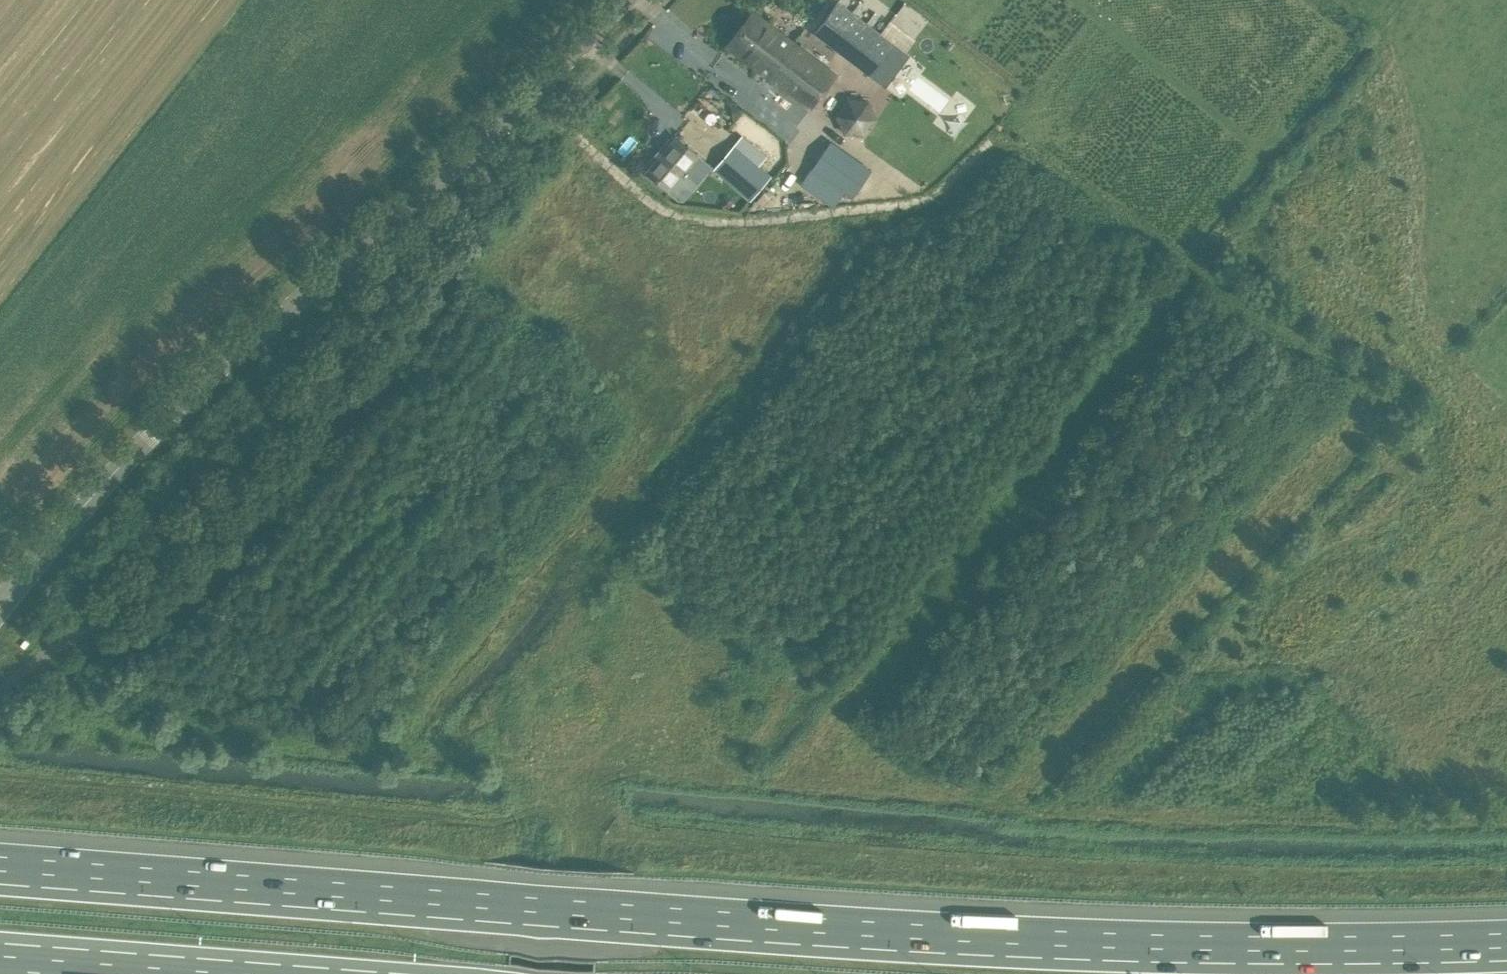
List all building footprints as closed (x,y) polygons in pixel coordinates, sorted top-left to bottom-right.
[(837,1),(814,32),(871,75),(885,86),(909,55),(894,44),(837,1)] [(810,110),(837,75),(754,11),(727,46),(810,110)] [(712,87),(709,90),(719,98),(722,95),(712,87)] [(865,136),(878,119),(869,100),(847,97),(835,115),(844,134),(865,136)] [(743,134),(713,169),(750,201),(772,175),(760,164),(768,155),(762,150),(743,134)] [(673,141),(647,172),(670,191),(678,181),(690,192),(711,167),(699,156),(685,145),(682,149),(673,141)] [(853,198),(871,170),(831,142),(805,179),(825,194),(832,183),(853,198)]
